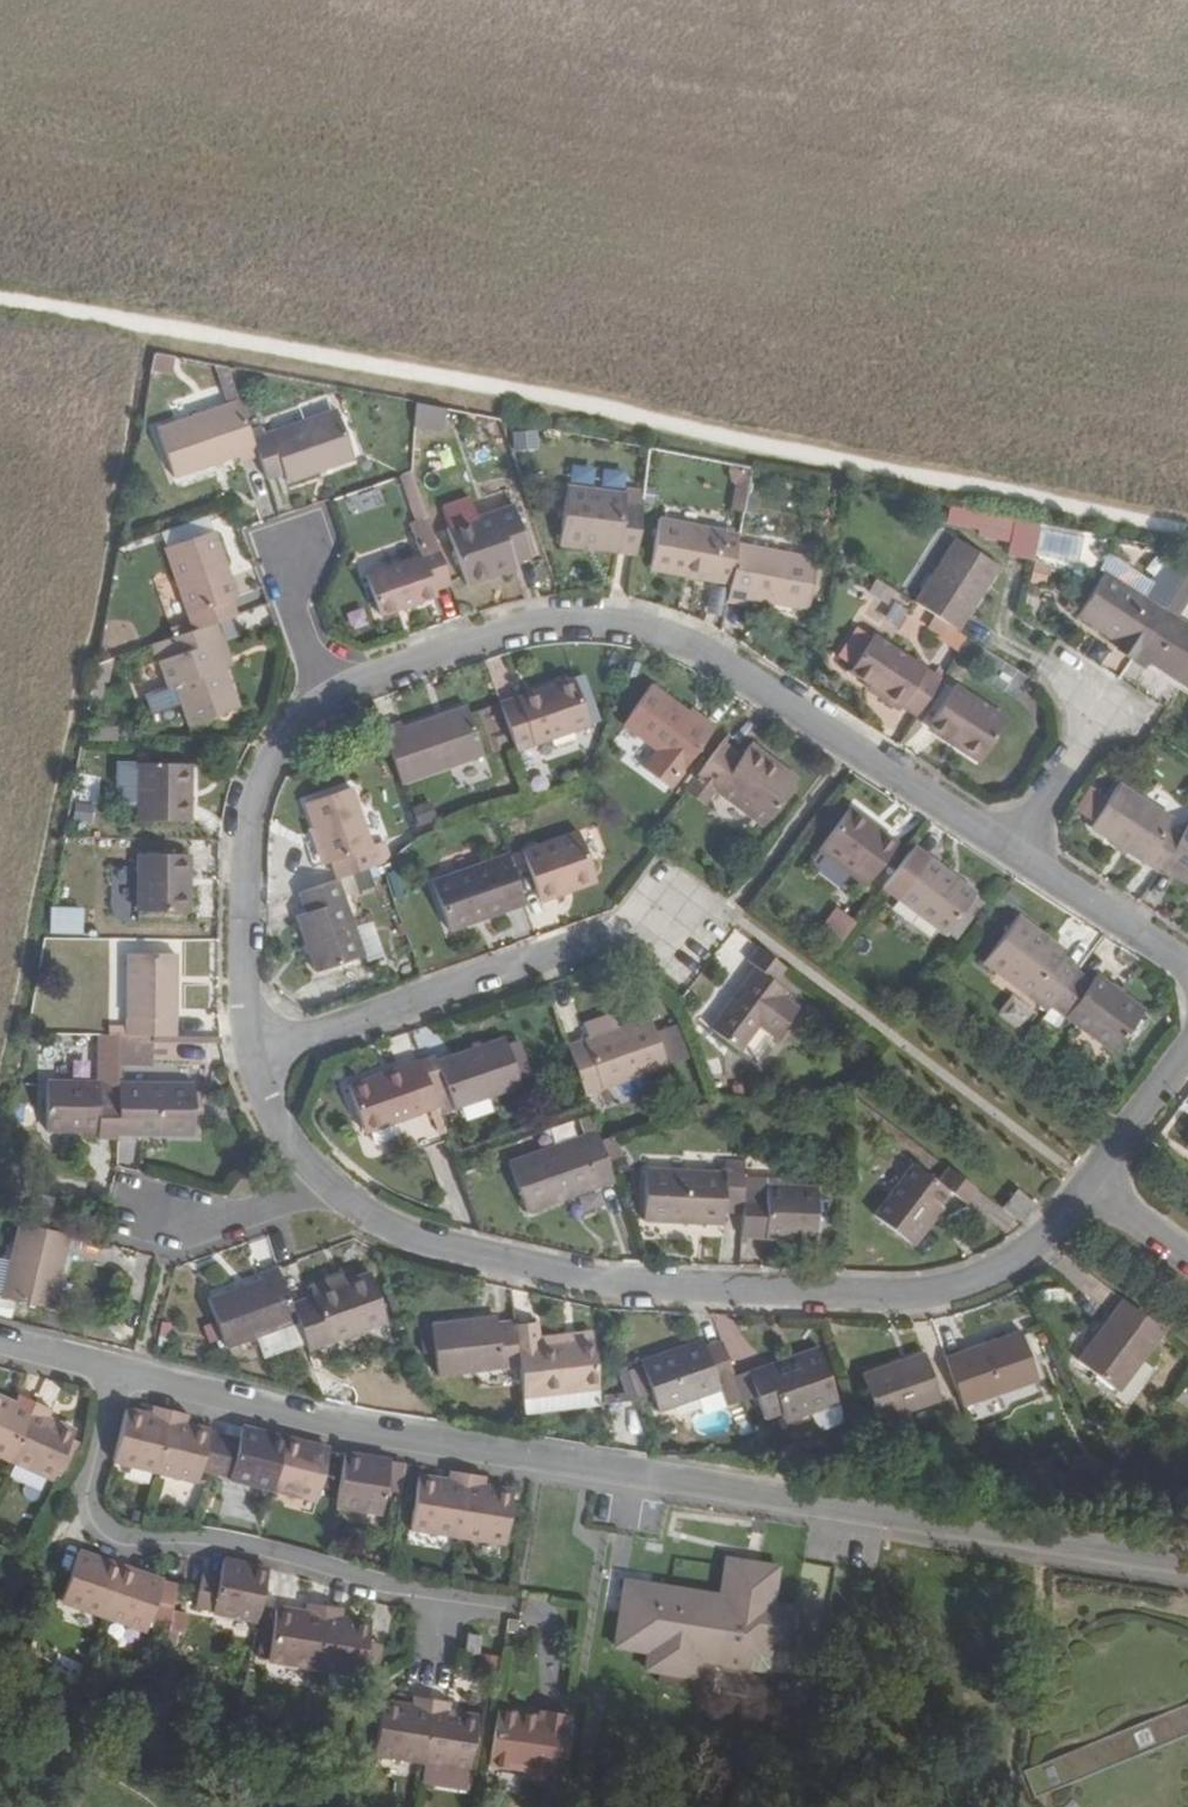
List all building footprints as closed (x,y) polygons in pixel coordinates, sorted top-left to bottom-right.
[(226,449),(229,455),(248,448),(229,393),(144,422),(161,472),(226,449)] [(438,401),(407,395),(406,417),(434,422),(438,401)] [(327,403),(259,427),(275,475),(344,450),(327,403)] [(514,429),(515,449),(537,449),(537,429),(514,429)] [(559,482),(552,540),(578,544),(579,537),(630,543),(635,501),(617,499),(618,489),(559,482)] [(618,487),(618,489),(617,499),(635,501),(637,490),(618,487)] [(438,523),(458,580),(486,570),(484,563),(507,557),(522,551),(504,501),(438,523)] [(945,526),(1010,537),(1008,552),(1033,557),(1039,520),(949,505),(945,526)] [(655,515),(646,564),(726,580),(734,541),(735,530),(655,515)] [(155,544),(166,576),(183,627),(198,621),(227,612),(221,595),(227,593),(205,527),(155,544)] [(1038,553),(1078,556),(1080,534),(1040,532),(1038,553)] [(994,562),(951,534),(909,598),(953,626),(994,562)] [(630,543),(579,537),(578,544),(630,551),(630,543)] [(428,592),(425,583),(441,578),(428,538),(410,544),(413,551),(358,570),(373,611),(428,592)] [(812,556),(734,541),(726,580),(722,599),(742,603),(744,594),(803,606),(812,556)] [(509,563),(507,557),(484,563),(486,570),(509,563)] [(1043,586),(1051,566),(1036,560),(1028,580),(1043,586)] [(1103,568),(1075,609),(1134,648),(1162,606),(1103,568)] [(892,600),(885,619),(902,625),(908,606),(892,600)] [(1162,605),(1162,606),(1134,648),(1187,684),(1187,622),(1162,605)] [(177,722),(227,705),(214,665),(207,668),(198,643),(205,641),(198,621),(183,627),(161,634),(158,635),(164,652),(148,658),(157,685),(163,682),(177,722)] [(947,623),(938,636),(957,649),(966,636),(947,623)] [(895,705),(897,701),(912,711),(936,675),(868,632),(866,635),(854,627),(834,657),(846,665),(845,667),(878,689),(876,693),(895,705)] [(205,641),(198,643),(207,668),(214,665),(205,641)] [(1007,660),(997,677),(1019,691),(1029,674),(1007,660)] [(511,693),(492,700),(510,747),(583,720),(566,673),(528,687),(529,690),(512,696),(511,693)] [(950,743),(976,759),(1003,716),(949,682),(925,721),(953,739),(950,743)] [(652,748),(638,766),(663,784),(709,725),(691,711),(687,715),(645,683),(616,721),(652,748)] [(373,723),(379,739),(393,778),(476,749),(459,701),(395,723),(392,717),(373,723)] [(691,773),(759,825),(790,784),(763,763),(767,758),(746,743),(736,756),(716,740),(691,773)] [(767,758),(763,763),(790,784),(794,779),(767,758)] [(181,760),(128,760),(128,818),(181,818),(181,760)] [(1117,782),(1087,825),(1157,870),(1160,865),(1180,834),(1167,826),(1172,817),(1117,782)] [(320,860),(326,858),(332,877),(335,876),(371,863),(344,785),(299,801),(320,860)] [(812,848),(815,850),(851,878),(859,884),(889,845),(863,826),(865,823),(844,805),(841,809),(838,804),(812,848)] [(1180,834),(1160,865),(1177,876),(1181,870),(1187,874),(1187,822),(1180,834)] [(590,878),(573,828),(517,848),(533,895),(563,884),(564,887),(590,878)] [(907,847),(879,887),(893,897),(941,933),(942,931),(954,916),(969,896),(972,892),(924,856),(922,859),(907,847)] [(180,851),(128,850),(128,909),(180,909),(180,851)] [(425,880),(442,929),(519,902),(502,853),(425,880)] [(1177,876),(1187,883),(1187,874),(1181,870),(1177,876)] [(311,971),(362,952),(335,876),(332,877),(294,889),(300,909),(291,913),(311,971)] [(975,902),(969,896),(954,916),(961,921),(975,902)] [(82,933),(83,906),(50,905),(49,932),(82,933)] [(823,922),(842,936),(853,921),(834,906),(823,922)] [(979,963),(991,972),(1035,1004),(1044,1011),(1048,1006),(1075,970),(1077,968),(1059,954),(1032,934),(1035,930),(1015,914),(979,963)] [(954,916),(942,931),(951,937),(962,923),(961,921),(954,916)] [(816,931),(835,945),(842,936),(823,922),(816,931)] [(359,928),(367,960),(382,956),(374,925),(359,928)] [(1035,930),(1032,934),(1059,954),(1062,949),(1035,930)] [(741,959),(695,1020),(727,1044),(746,1019),(762,1031),(785,1001),(768,988),(773,982),(763,974),(774,960),(745,938),(734,953),(741,959)] [(167,952),(119,951),(117,1033),(121,1033),(166,1034),(167,952)] [(1089,981),(1075,970),(1048,1006),(1110,1051),(1142,1009),(1094,973),(1089,981)] [(1026,1030),(1036,1008),(1007,994),(997,1016),(1026,1030)] [(583,1034),(561,1042),(578,1093),(662,1065),(644,1014),(611,1025),(607,1011),(578,1020),(583,1034)] [(679,1024),(662,1026),(666,1060),(683,1059),(679,1024)] [(85,1130),(85,1137),(107,1138),(107,1134),(108,1082),(108,1049),(109,1033),(87,1033),(85,1081),(34,1081),(33,1129),(85,1130)] [(117,1033),(109,1033),(108,1049),(121,1049),(121,1033),(117,1033)] [(446,1109),(514,1085),(512,1079),(508,1067),(519,1063),(511,1039),(499,1043),(496,1035),(429,1059),(446,1109)] [(337,1084),(354,1132),(429,1106),(413,1058),(393,1065),(394,1067),(376,1073),(375,1071),(337,1084)] [(519,1063),(508,1067),(512,1079),(524,1075),(519,1063)] [(183,1083),(108,1082),(107,1134),(182,1135),(183,1083)] [(501,1161),(519,1211),(607,1179),(594,1139),(591,1131),(501,1161)] [(717,1224),(718,1212),(737,1212),(738,1195),(740,1161),(720,1160),(719,1171),(639,1167),(636,1219),(717,1224)] [(908,1164),(869,1216),(905,1243),(933,1206),(944,1190),(961,1204),(972,1188),(943,1166),(932,1181),(908,1164)] [(738,1195),(737,1212),(736,1236),(810,1240),(812,1188),(761,1186),(761,1196),(738,1195)] [(1016,1190),(1001,1210),(1021,1225),(1036,1205),(1016,1190)] [(938,1210),(933,1206),(905,1243),(911,1247),(938,1210)] [(41,1307),(60,1235),(10,1222),(0,1260),(0,1297),(41,1307)] [(200,1295),(217,1345),(290,1320),(285,1305),(271,1265),(254,1270),(256,1276),(200,1295)] [(306,1298),(285,1305),(290,1320),(299,1347),(381,1319),(364,1271),(338,1280),(304,1291),(306,1298)] [(338,1280),(336,1273),(302,1285),(304,1291),(338,1280)] [(142,1317),(147,1283),(132,1281),(127,1314),(142,1317)] [(1074,1360),(1111,1388),(1157,1327),(1121,1300),(1074,1360)] [(425,1324),(430,1376),(511,1367),(509,1347),(507,1323),(491,1325),(490,1317),(425,1324)] [(1018,1331),(942,1358),(959,1408),(1036,1381),(1018,1331)] [(509,1347),(511,1367),(516,1413),(561,1408),(560,1395),(591,1392),(585,1339),(509,1347)] [(713,1389),(711,1382),(728,1376),(716,1342),(699,1348),(697,1340),(634,1361),(651,1410),(713,1389)] [(833,1406),(815,1350),(789,1358),(791,1364),(746,1380),(759,1420),(776,1414),(779,1424),(833,1406)] [(937,1401),(921,1355),(859,1376),(875,1422),(937,1401)] [(791,1364),(789,1358),(744,1375),(746,1380),(791,1364)] [(0,1403),(0,1459),(3,1461),(29,1404),(13,1397),(8,1407),(0,1403)] [(45,1411),(29,1404),(3,1461),(47,1480),(68,1433),(41,1421),(45,1411)] [(144,1418),(120,1412),(107,1462),(149,1473),(164,1412),(147,1408),(144,1418)] [(182,1417),(164,1412),(149,1473),(191,1483),(194,1473),(203,1435),(203,1433),(179,1427),(182,1417)] [(279,1441),(235,1430),(232,1442),(223,1480),(266,1491),(279,1441)] [(218,1438),(203,1435),(194,1473),(208,1476),(218,1438)] [(218,1438),(208,1476),(223,1480),(232,1442),(218,1438)] [(322,1451),(279,1441),(266,1491),(310,1502),(322,1451)] [(383,1463),(338,1455),(329,1507),(375,1515),(383,1463)] [(440,1483),(411,1478),(403,1530),(450,1538),(460,1476),(442,1473),(440,1483)] [(478,1479),(460,1476),(450,1538),(498,1545),(506,1493),(476,1489),(478,1479)] [(114,1568),(71,1554),(54,1603),(97,1618),(114,1568)] [(261,1571),(216,1562),(213,1578),(196,1574),(188,1609),(251,1622),(261,1571)] [(702,1668),(748,1675),(768,1652),(795,1657),(802,1612),(779,1608),(785,1571),(725,1562),(719,1599),(625,1584),(614,1652),(647,1658),(644,1677),(699,1686),(702,1668)] [(156,1583),(114,1568),(97,1618),(139,1632),(156,1583)] [(299,1615),(269,1610),(261,1661),(308,1669),(318,1607),(300,1604),(299,1615)] [(335,1609),(318,1607),(308,1669),(356,1676),(363,1626),(334,1620),(335,1609)] [(457,1660),(455,1677),(467,1679),(469,1662),(457,1660)] [(405,1708),(376,1703),(367,1755),(414,1763),(424,1701),(407,1697),(405,1708)] [(442,1703),(424,1701),(414,1763),(462,1769),(470,1719),(441,1714),(442,1703)] [(539,1722),(502,1717),(494,1773),(563,1782),(572,1716),(541,1711),(539,1722)]
